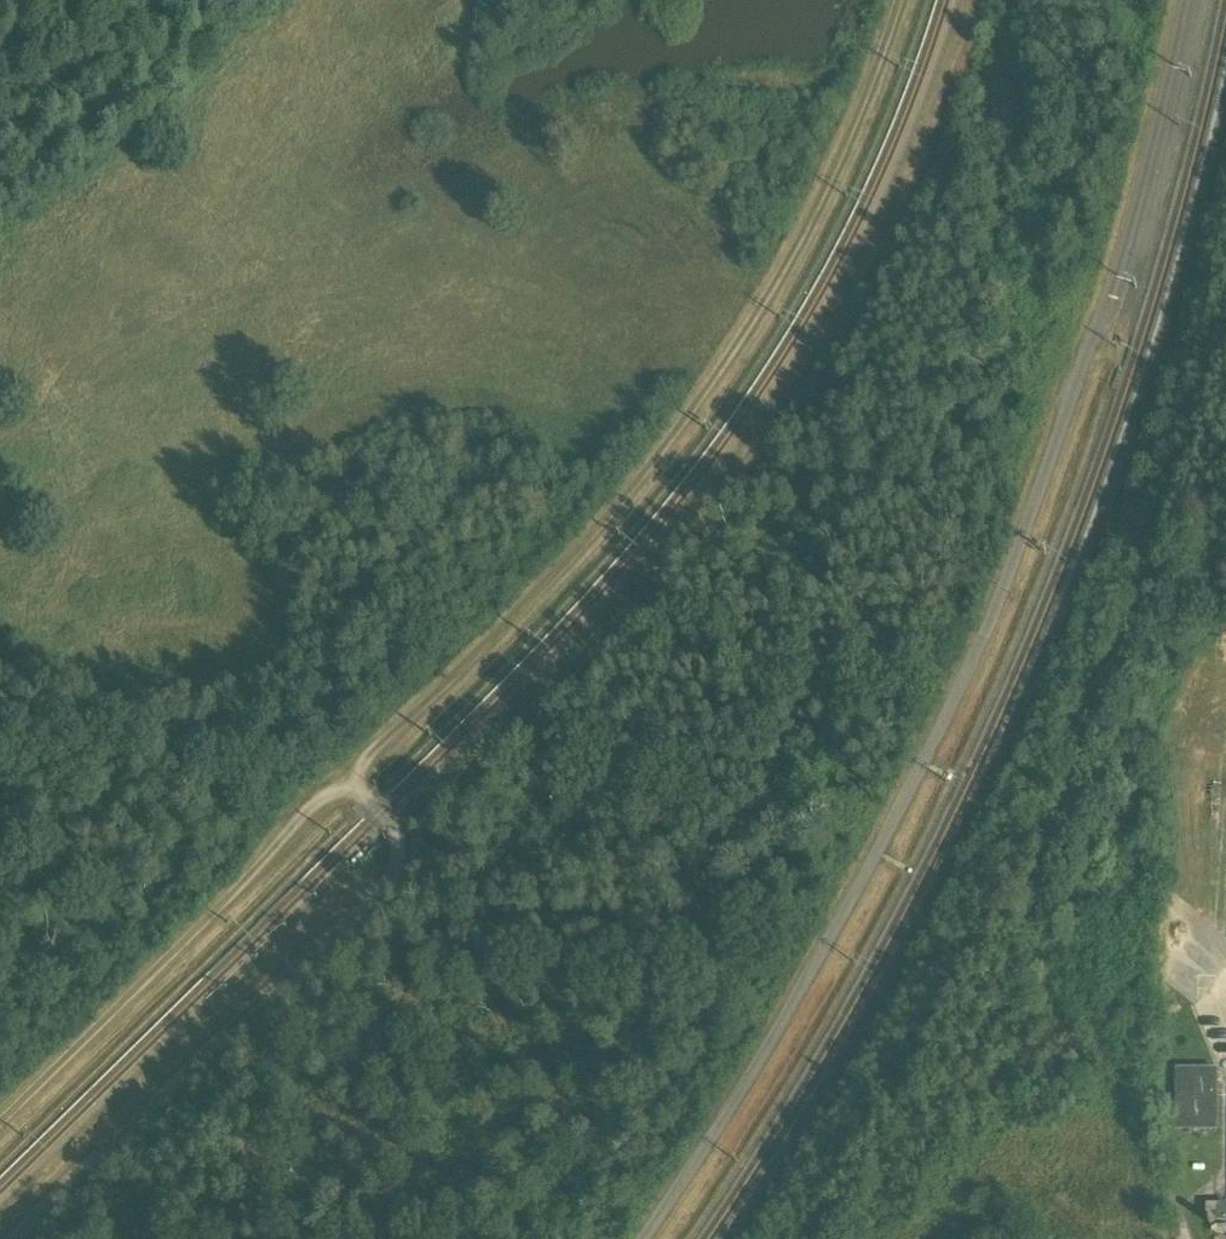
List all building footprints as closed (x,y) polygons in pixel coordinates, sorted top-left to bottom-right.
[(1217,1071),(1177,1070),(1177,1129),(1216,1130),(1217,1071)] [(1207,1204),(1207,1221),(1225,1221),(1225,1205),(1207,1204)]
